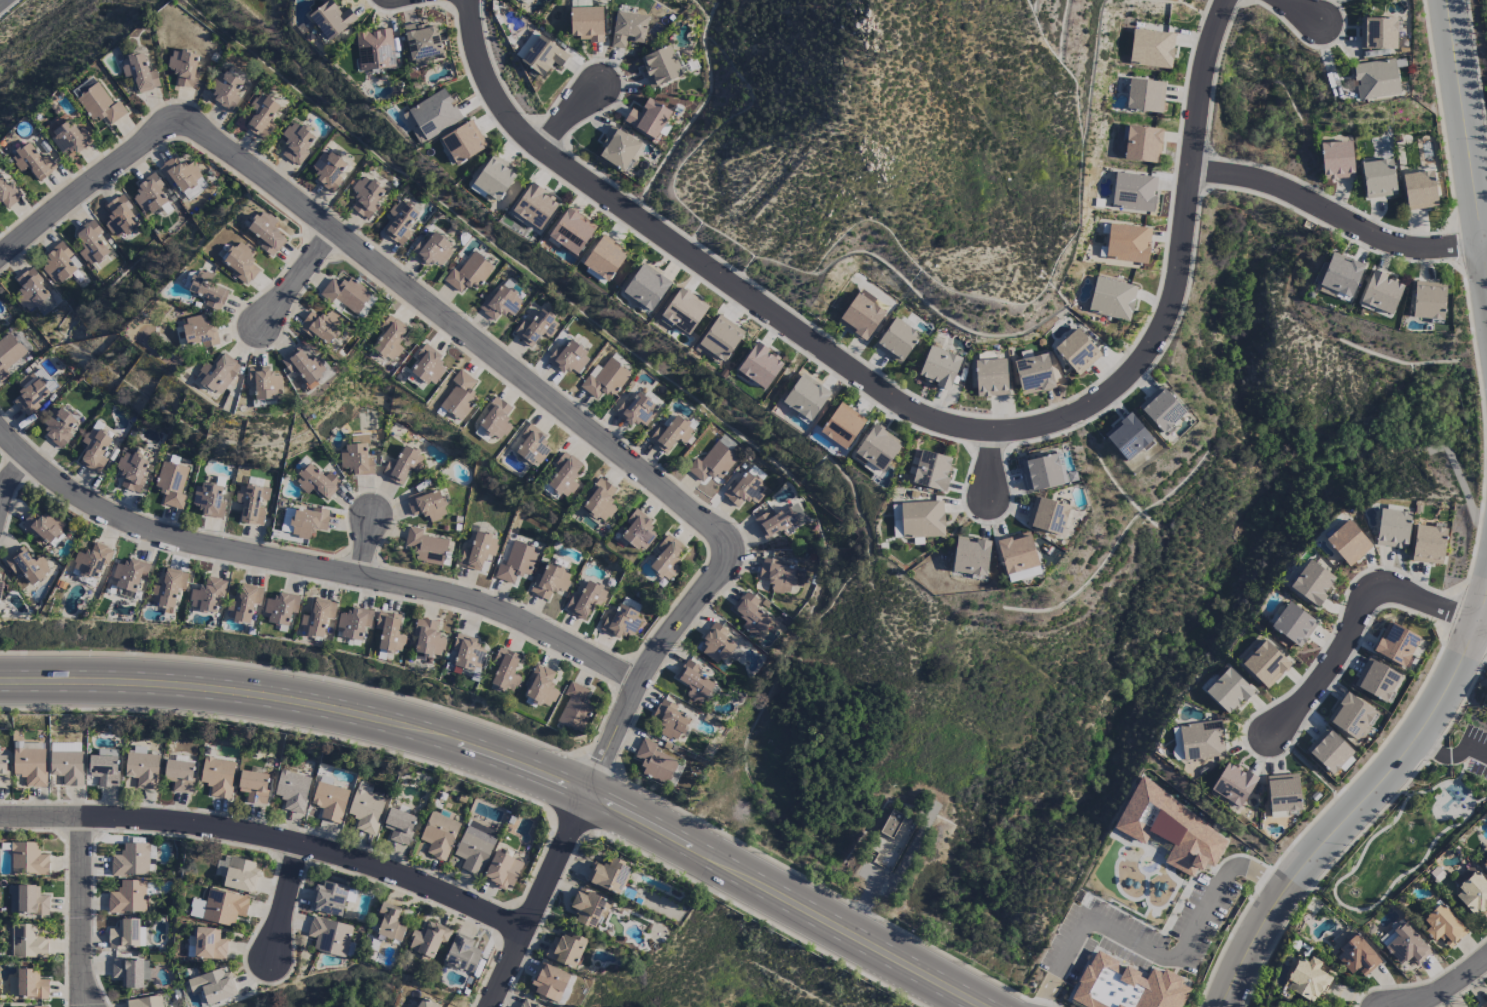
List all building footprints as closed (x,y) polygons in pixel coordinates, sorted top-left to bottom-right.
[(341,14),(330,0),(329,0),(308,16),(328,42),(357,20),(348,8),(341,14)] [(570,8),(570,37),(579,36),(579,42),(603,42),(602,7),(570,8)] [(610,47),(627,50),(628,41),(644,44),(649,16),(616,11),(610,47)] [(1360,18),(1359,49),(1395,50),(1396,19),(1360,18)] [(405,28),(411,65),(443,60),(440,42),(446,41),(444,29),(436,31),(435,22),(405,28)] [(359,71),(395,68),(391,30),(355,33),(359,71)] [(559,68),(568,57),(534,30),(514,56),(542,77),(553,63),(559,68)] [(1174,33),(1132,30),(1129,68),(1171,71),(1174,33)] [(638,58),(651,88),(682,76),(669,45),(638,58)] [(196,90),(199,72),(196,71),(199,55),(170,50),(167,71),(177,73),(175,86),(196,90)] [(156,71),(148,73),(144,54),(121,59),(125,80),(134,78),(137,93),(159,88),(156,71)] [(1357,100),(1399,95),(1394,59),(1352,65),(1354,82),(1355,82),(1357,100)] [(229,110),(246,85),(224,70),(207,95),(229,110)] [(1165,83),(1129,78),(1125,110),(1161,114),(1165,83)] [(113,105),(98,83),(76,98),(93,123),(103,116),(110,125),(126,114),(118,101),(113,105)] [(419,146),(462,121),(444,89),(400,113),(419,146)] [(249,108),(255,112),(244,128),(263,141),(272,128),(267,125),(279,106),(259,92),(249,108)] [(671,111),(646,99),(639,113),(630,109),(623,123),(656,140),(671,111)] [(439,140),(456,166),(487,147),(470,120),(439,140)] [(281,136),(289,141),(279,154),(297,167),(316,138),(292,121),(281,136)] [(76,154),(92,142),(82,127),(76,132),(69,122),(48,136),(60,154),(70,147),(76,154)] [(595,156),(625,172),(641,143),(612,127),(595,156)] [(1124,161),(1160,163),(1161,129),(1126,127),(1124,161)] [(1320,143),(1322,180),(1353,179),(1352,142),(1320,143)] [(38,182),(57,169),(46,155),(40,159),(29,143),(9,157),(21,173),(27,168),(38,182)] [(338,177),(346,165),(325,150),(308,176),(332,193),(342,179),(338,177)] [(472,185),(498,202),(518,172),(492,154),(472,185)] [(171,179),(187,202),(208,186),(191,162),(184,168),(175,156),(157,168),(167,182),(171,179)] [(1365,199),(1397,195),(1391,159),(1360,163),(1365,199)] [(1407,212),(1437,207),(1432,171),(1401,175),(1407,212)] [(1157,177),(1115,172),(1110,207),(1152,212),(1157,177)] [(386,192),(363,174),(350,191),(358,198),(351,208),(366,219),(386,192)] [(12,183),(9,186),(0,175),(0,202),(7,210),(23,197),(12,183)] [(144,216),(168,201),(160,190),(163,188),(156,176),(129,193),(144,216)] [(540,231),(559,202),(531,183),(512,211),(540,231)] [(104,222),(115,240),(140,223),(121,195),(105,206),(112,217),(104,222)] [(400,248),(413,232),(407,228),(419,214),(399,198),(387,213),(394,219),(382,233),(400,248)] [(576,257),(596,226),(567,207),(547,238),(576,257)] [(262,242),(258,247),(272,258),(287,239),(271,227),(276,222),(261,210),(246,229),(262,242)] [(73,233),(84,249),(78,253),(89,267),(109,253),(97,236),(102,233),(92,219),(73,233)] [(1104,259),(1146,265),(1151,229),(1109,223),(1104,259)] [(440,267),(455,249),(434,232),(425,242),(421,239),(410,253),(428,267),(432,261),(440,267)] [(583,267),(610,281),(627,250),(600,235),(583,267)] [(249,263),(256,253),(236,241),(222,263),(235,271),(232,277),(248,287),(259,269),(249,263)] [(38,265),(57,287),(76,270),(67,259),(72,254),(62,243),(38,265)] [(452,268),(443,281),(459,293),(465,286),(473,292),(493,266),(473,251),(457,272),(452,268)] [(1318,285),(1350,299),(1364,265),(1332,252),(1318,285)] [(622,292),(651,312),(671,283),(642,263),(622,292)] [(13,281),(22,293),(16,298),(27,313),(35,307),(42,316),(58,305),(31,268),(13,281)] [(203,305),(220,312),(229,291),(208,282),(210,276),(197,270),(188,292),(205,299),(203,305)] [(1392,315),(1404,283),(1371,271),(1359,303),(1392,315)] [(331,279),(321,292),(353,317),(371,294),(348,276),(340,286),(331,279)] [(1129,321),(1136,286),(1095,278),(1088,313),(1129,321)] [(477,309),(494,321),(501,313),(510,320),(523,302),(514,296),(519,289),(506,279),(492,298),(488,295),(477,309)] [(1445,283),(1414,282),(1412,318),(1443,320),(1445,283)] [(660,316),(688,335),(708,306),(680,287),(660,316)] [(885,311),(855,293),(837,324),(866,342),(885,311)] [(361,319),(376,299),(371,295),(356,315),(361,319)] [(547,337),(558,325),(542,309),(528,324),(524,321),(512,333),(529,349),(543,334),(547,337)] [(298,330),(311,337),(312,335),(327,345),(342,320),(329,311),(324,319),(310,310),(298,330)] [(201,349),(218,345),(214,323),(205,325),(203,315),(185,319),(186,326),(178,328),(183,347),(199,343),(201,349)] [(403,349),(396,344),(407,328),(388,315),(379,329),(383,332),(371,350),(393,364),(403,349)] [(745,334),(719,315),(697,344),(723,363),(745,334)] [(874,349),(902,365),(919,333),(892,318),(874,349)] [(1053,349),(1078,376),(1101,355),(1076,328),(1053,349)] [(10,333),(0,340),(0,383),(10,375),(5,370),(26,354),(10,333)] [(578,375),(590,354),(568,341),(562,350),(556,347),(546,363),(564,373),(567,369),(578,375)] [(736,370),(765,391),(785,363),(756,343),(736,370)] [(414,357),(418,361),(410,371),(430,387),(446,369),(437,362),(441,357),(425,344),(414,357)] [(949,390),(961,358),(929,346),(917,378),(949,390)] [(280,361),(292,376),(296,372),(309,389),(330,372),(317,355),(309,362),(298,347),(280,361)] [(205,363),(194,377),(218,396),(241,367),(223,353),(211,368),(205,363)] [(1055,388),(1046,353),(1013,362),(1021,396),(1055,388)] [(596,365),(579,387),(596,400),(603,391),(611,397),(630,373),(609,358),(600,369),(596,365)] [(974,361),(976,397),(1007,396),(1006,360),(974,361)] [(11,401),(26,417),(58,387),(38,366),(18,385),(23,391),(11,401)] [(248,368),(248,385),(254,385),(254,399),(282,398),(280,375),(271,376),(271,367),(248,368)] [(476,382),(459,370),(451,381),(455,385),(439,407),(460,422),(477,398),(469,392),(476,382)] [(782,402),(810,422),(830,393),(801,373),(782,402)] [(1137,407),(1162,434),(1185,413),(1160,386),(1137,407)] [(644,428),(658,409),(637,393),(629,404),(624,400),(614,414),(632,427),(636,422),(644,428)] [(512,426),(504,421),(512,409),(496,397),(476,426),(499,443),(512,426)] [(866,421),(840,402),(819,433),(844,451),(866,421)] [(59,449),(84,423),(72,412),(68,417),(56,406),(41,422),(48,428),(43,434),(59,449)] [(1103,435),(1127,463),(1153,441),(1129,413),(1103,435)] [(648,441),(666,454),(677,439),(683,444),(694,429),(675,415),(664,430),(658,426),(648,441)] [(514,452),(537,469),(551,451),(542,443),(546,437),(529,424),(518,438),(523,441),(514,452)] [(902,444),(873,424),(853,454),(882,473),(902,444)] [(87,445),(78,464),(97,474),(115,439),(90,427),(82,443),(87,445)] [(685,471),(702,483),(709,474),(719,481),(737,457),(715,441),(700,462),(694,458),(685,471)] [(373,458),(366,458),(366,445),(339,446),(340,470),(350,469),(350,476),(373,476),(373,458)] [(381,477),(402,486),(410,469),(417,472),(424,454),(403,445),(395,463),(388,460),(381,477)] [(139,494),(150,461),(122,451),(116,469),(124,472),(118,488),(139,494)] [(553,465),(559,469),(546,486),(566,500),(577,485),(571,480),(582,465),(564,451),(553,465)] [(912,485),(945,492),(951,457),(918,451),(912,485)] [(1020,461),(1026,492),(1065,485),(1060,454),(1020,461)] [(161,505),(181,511),(186,495),(181,494),(188,468),(162,461),(153,490),(165,493),(161,505)] [(326,500),(341,483),(329,472),(324,477),(309,464),(293,481),(307,494),(313,488),(326,500)] [(721,496),(739,509),(748,498),(757,505),(768,489),(745,472),(736,485),(732,482),(721,496)] [(192,505),(201,506),(199,516),(222,519),(226,478),(216,477),(215,486),(195,483),(192,505)] [(616,509),(608,502),(616,491),(600,478),(589,492),(592,494),(581,507),(603,525),(616,509)] [(267,487),(236,485),(235,504),(242,504),(240,524),(265,526),(267,487)] [(421,492),(405,498),(412,517),(424,513),(427,523),(448,515),(439,490),(422,496),(421,492)] [(1068,506),(1035,496),(1025,526),(1059,536),(1068,506)] [(943,537),(943,502),(900,503),(901,539),(943,537)] [(753,520),(764,540),(781,530),(784,536),(807,523),(796,503),(770,517),(767,512),(753,520)] [(280,534),(309,539),(310,531),(325,533),(329,511),(311,508),(310,512),(284,507),(280,534)] [(1376,546),(1406,549),(1410,512),(1379,509),(1376,546)] [(50,547),(68,528),(48,510),(41,518),(33,511),(20,526),(32,537),(36,533),(50,547)] [(624,522),(629,526),(621,535),(641,553),(659,532),(635,510),(624,522)] [(1349,567),(1372,546),(1347,520),(1324,541),(1349,567)] [(1445,528),(1414,526),(1412,563),(1443,564),(1445,528)] [(423,529),(407,527),(404,547),(415,549),(413,561),(443,566),(447,539),(422,536),(423,529)] [(1038,565),(1029,532),(996,541),(1005,575),(1038,565)] [(462,549),(459,567),(483,572),(486,555),(494,556),(498,537),(474,533),(470,551),(462,549)] [(680,569),(673,563),(685,549),(667,534),(656,548),(661,552),(649,567),(668,583),(680,569)] [(990,541),(955,538),(952,572),(986,576),(990,541)] [(78,551),(71,568),(81,572),(80,575),(98,582),(112,550),(93,541),(87,555),(78,551)] [(494,579),(516,585),(519,573),(529,576),(537,548),(512,541),(504,566),(498,564),(494,579)] [(30,586),(51,572),(40,556),(32,561),(23,547),(4,560),(13,575),(20,570),(30,586)] [(146,580),(149,563),(127,558),(126,565),(115,563),(110,586),(136,591),(139,579),(146,580)] [(805,570),(778,567),(779,561),(761,558),(759,578),(770,580),(769,592),(790,595),(791,586),(802,587),(805,570)] [(1317,609),(1326,597),(1324,595),(1336,580),(1309,560),(1289,587),(1317,609)] [(549,601),(554,588),(564,592),(571,574),(546,564),(540,579),(536,577),(529,593),(549,601)] [(1040,574),(1038,567),(1006,575),(1008,583),(1040,574)] [(188,573),(164,569),(161,586),(153,585),(150,604),(174,608),(176,591),(185,592),(188,573)] [(188,608),(219,614),(225,580),(204,576),(201,591),(191,590),(188,608)] [(564,611),(585,621),(594,601),(602,604),(608,591),(586,581),(579,598),(572,594),(564,611)] [(263,589),(240,583),(236,603),(229,601),(225,619),(249,624),(254,604),(260,606),(263,589)] [(771,618),(754,607),(758,600),(744,590),(731,611),(745,620),(742,626),(759,637),(771,618)] [(299,596),(276,592),(275,600),(266,599),(262,621),(288,625),(290,613),(296,614),(299,596)] [(600,630),(620,640),(623,633),(632,638),(641,620),(636,618),(641,606),(623,597),(613,617),(607,614),(600,630)] [(326,619),(333,620),(336,603),(313,599),(310,617),(302,615),(299,633),(323,637),(326,619)] [(1270,628),(1300,648),(1318,622),(1287,602),(1270,628)] [(361,642),(364,628),(369,629),(373,612),(350,607),(349,615),(340,613),(335,636),(361,642)] [(400,615),(377,612),(375,629),(380,630),(378,650),(402,653),(405,636),(398,635),(400,615)] [(438,622),(416,618),(413,636),(417,637),(414,654),(442,658),(445,638),(436,637),(438,622)] [(1403,668),(1419,638),(1389,621),(1372,651),(1403,668)] [(735,646),(725,639),(729,634),(715,622),(700,640),(707,646),(701,653),(718,667),(735,646)] [(473,678),(474,671),(481,672),(485,650),(475,648),(477,639),(455,634),(451,656),(455,657),(452,673),(473,678)] [(1266,690),(1290,665),(1265,640),(1241,665),(1266,690)] [(497,665),(490,685),(514,693),(519,676),(513,674),(520,655),(498,648),(493,664),(497,665)] [(1388,705),(1403,677),(1368,658),(1353,686),(1388,705)] [(698,676),(701,668),(685,659),(675,679),(690,687),(685,696),(701,705),(712,683),(698,676)] [(556,674),(536,664),(528,679),(532,681),(524,697),(549,709),(557,692),(550,688),(556,674)] [(1229,716),(1253,690),(1228,667),(1204,693),(1229,716)] [(556,723),(581,733),(592,708),(584,705),(590,691),(570,682),(563,695),(568,697),(556,723)] [(1326,722),(1356,741),(1375,710),(1345,692),(1326,722)] [(652,717),(663,723),(658,733),(677,742),(688,718),(675,712),(677,707),(661,699),(652,717)] [(1183,760),(1224,756),(1220,721),(1179,725),(1183,760)] [(1353,752),(1327,727),(1305,750),(1331,775),(1353,752)] [(634,758),(644,761),(639,774),(668,785),(678,760),(653,751),(656,744),(641,738),(634,758)] [(82,745),(57,745),(57,750),(50,750),(50,776),(62,776),(62,787),(82,787),(82,745)] [(13,776),(25,776),(25,787),(45,787),(46,750),(13,750),(13,776)] [(118,788),(119,750),(97,750),(97,756),(89,755),(89,777),(98,778),(98,787),(118,788)] [(157,790),(158,755),(126,754),(125,778),(136,778),(136,789),(157,790)] [(235,762),(204,757),(199,784),(211,786),(209,797),(229,800),(235,762)] [(172,793),(191,793),(192,762),(164,761),(164,781),(173,782),(172,793)] [(1256,778),(1225,762),(1210,792),(1241,808),(1256,778)] [(311,777),(279,770),(274,797),(285,800),(283,811),(303,815),(311,777)] [(269,774),(240,771),(238,792),(247,793),(246,803),(265,805),(269,774)] [(1269,817),(1300,815),(1297,774),(1266,776),(1269,817)] [(311,805),(322,808),(319,819),(340,824),(348,790),(316,782),(311,805)] [(1231,830),(1135,786),(1114,831),(1144,844),(1149,834),(1172,844),(1163,864),(1192,877),(1195,869),(1202,872),(1205,865),(1213,868),(1231,830)] [(347,816),(358,819),(354,830),(374,836),(385,799),(354,790),(347,816)] [(406,847),(417,818),(390,807),(382,828),(391,831),(388,840),(406,847)] [(460,823),(430,812),(419,841),(429,844),(425,855),(445,862),(460,823)] [(865,861),(891,816),(915,826),(891,878),(865,861)] [(498,833),(468,821),(453,855),(464,860),(460,869),(479,877),(498,833)] [(48,855),(38,855),(38,842),(11,842),(11,875),(48,874),(48,855)] [(110,876),(148,877),(149,844),(122,843),(121,856),(111,855),(110,876)] [(523,863),(495,851),(482,880),(510,893),(523,863)] [(223,887),(253,894),(260,864),(229,857),(223,887)] [(619,896),(631,867),(612,858),(608,868),(594,861),(585,881),(619,896)] [(1474,918),(1484,908),(1486,911),(1486,885),(1474,871),(1457,887),(1461,890),(1454,897),(1474,918)] [(120,881),(120,892),(108,892),(108,913),(145,913),(145,881),(120,881)] [(311,910),(341,918),(348,889),(318,881),(311,910)] [(48,895),(39,896),(39,885),(8,886),(9,915),(48,914),(48,895)] [(570,908),(578,911),(574,921),(597,931),(610,902),(578,888),(570,908)] [(249,898),(208,889),(205,901),(192,898),(188,917),(233,927),(236,916),(245,918),(249,898)] [(401,909),(381,902),(376,917),(381,919),(376,934),(400,943),(405,928),(396,925),(401,909)] [(1467,933),(1440,904),(1422,920),(1429,928),(1424,932),(1433,942),(1438,937),(1449,949),(1467,933)] [(345,958),(351,925),(311,917),(307,937),(315,938),(312,951),(345,958)] [(108,929),(108,948),(139,947),(138,919),(117,920),(118,929),(108,929)] [(452,930),(426,921),(421,933),(414,930),(407,949),(433,959),(439,942),(447,945),(452,930)] [(1431,953),(1402,921),(1379,942),(1401,966),(1410,958),(1417,965),(1431,953)] [(9,958),(47,958),(47,937),(36,937),(36,925),(9,924),(9,958)] [(226,940),(219,939),(220,929),(195,928),(194,958),(225,960),(226,940)] [(575,970),(587,940),(565,931),(561,940),(553,937),(544,957),(575,970)] [(471,947),(474,940),(456,933),(443,962),(472,974),(482,951),(471,947)] [(1333,955),(1350,975),(1357,969),(1363,977),(1380,963),(1357,935),(1333,955)] [(1080,1006),(1181,1006),(1189,988),(1180,984),(1182,978),(1162,970),(1161,973),(1151,969),(1148,976),(1092,952),(1070,1003),(1080,1006)] [(1329,966),(1309,958),(1307,963),(1296,958),(1283,989),(1313,1002),(1317,992),(1323,995),(1331,977),(1325,975),(1329,966)] [(142,989),(143,981),(148,981),(149,960),(112,959),(112,978),(122,979),(121,989),(142,989)] [(530,990),(557,1002),(569,974),(541,962),(530,990)] [(187,980),(192,996),(203,992),(207,1005),(235,996),(226,968),(187,980)] [(48,980),(38,980),(38,970),(17,969),(17,978),(8,978),(8,998),(47,998),(48,980)] [(127,1006),(162,1006),(161,996),(127,1000),(127,1006)] [(422,997),(416,1006),(439,1006),(422,997)] [(523,998),(520,1006),(545,1006),(523,998)]
